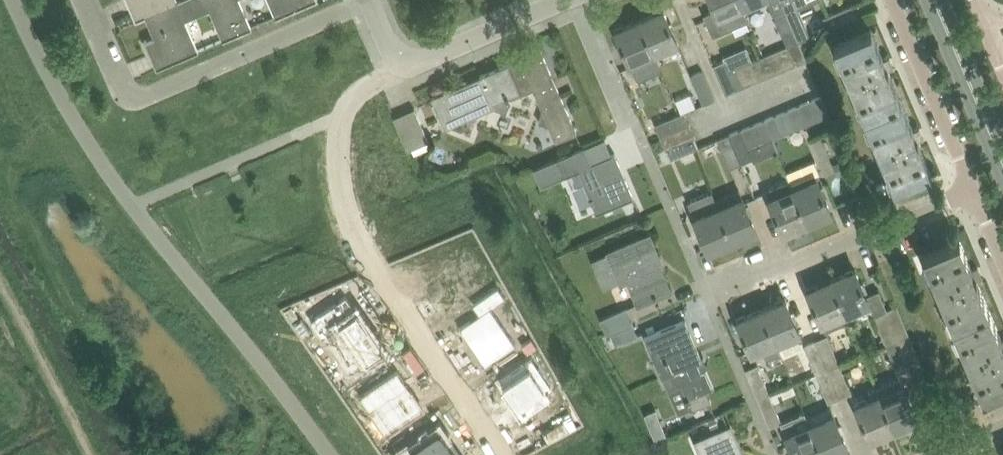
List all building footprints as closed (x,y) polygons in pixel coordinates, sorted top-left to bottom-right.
[(131,6),(137,21),(147,17),(146,16),(184,0),(183,0),(179,2),(178,0),(135,0),(130,2),(131,6)] [(239,34),(224,0),(184,0),(146,16),(147,17),(159,46),(151,50),(152,53),(151,54),(157,68),(158,68),(159,69),(200,51),(186,20),(211,9),(224,40),(239,34)] [(239,34),(253,28),(241,0),(224,0),(239,34)] [(277,17),(317,0),(270,0),(277,17)] [(740,0),(712,0),(715,8),(703,13),(713,35),(749,19),(742,4),(740,0)] [(745,10),(767,0),(740,0),(745,10)] [(851,5),(823,17),(828,28),(856,16),(851,5)] [(799,7),(786,12),(792,25),(799,41),(811,36),(799,7)] [(664,9),(640,19),(655,55),(667,49),(669,52),(680,47),(664,9)] [(776,16),(775,17),(781,30),(792,25),(786,12),(776,16)] [(660,68),(655,55),(640,19),(616,29),(636,78),(660,68)] [(895,67),(890,55),(885,58),(872,28),(835,43),(834,43),(841,59),(864,114),(902,98),(892,74),(890,69),(895,67)] [(807,60),(799,41),(787,46),(796,64),(807,60)] [(796,64),(787,46),(787,45),(775,50),(784,70),(796,64)] [(433,95),(435,100),(445,123),(446,126),(464,118),(461,111),(490,98),(493,105),(507,109),(509,99),(508,97),(510,96),(508,92),(532,82),(543,107),(538,118),(549,123),(556,140),(577,131),(542,49),(508,64),(507,63),(433,95)] [(784,70),(775,50),(764,55),(772,74),(784,70)] [(772,74),(764,55),(753,60),(761,79),(772,74)] [(738,89),(730,70),(725,60),(714,65),(726,94),(738,89)] [(761,79),(753,60),(741,65),(749,84),(761,79)] [(749,84),(741,65),(730,70),(738,89),(749,84)] [(704,104),(715,99),(703,70),(691,75),(704,104)] [(822,94),(810,99),(822,129),(834,124),(822,94)] [(932,170),(921,144),(919,139),(925,137),(920,125),(914,128),(902,98),(864,114),(885,164),(894,186),(932,170)] [(822,129),(810,99),(798,104),(806,124),(810,134),(822,129)] [(806,124),(798,104),(787,109),(795,128),(806,124)] [(416,108),(395,117),(409,149),(430,140),(416,108)] [(795,128),(787,109),(775,114),(783,133),(795,128)] [(661,136),(690,124),(685,112),(656,124),(661,136)] [(783,133),(775,114),(764,119),(772,138),(783,133)] [(772,138),(764,119),(752,124),(760,143),(772,138)] [(666,147),(695,135),(690,124),(661,136),(666,147)] [(760,143),(752,124),(741,129),(749,148),(760,143)] [(749,148),(741,129),(729,134),(741,163),(753,158),(749,148)] [(741,163),(729,134),(718,139),(730,167),(741,163)] [(700,146),(695,135),(666,147),(671,158),(700,146)] [(586,145),(534,168),(541,185),(573,172),(578,184),(585,181),(592,197),(590,197),(592,201),(593,201),(598,210),(596,211),(597,212),(634,196),(615,151),(593,161),(586,145)] [(786,172),(793,189),(808,221),(832,211),(815,173),(819,172),(820,172),(815,159),(786,172)] [(793,189),(789,179),(765,189),(784,232),(808,221),(793,189)] [(740,188),(716,199),(733,240),(758,230),(740,188)] [(712,190),(688,201),(709,250),(733,240),(716,199),(712,190)] [(610,253),(593,260),(605,287),(627,278),(638,304),(672,290),(658,257),(661,256),(651,234),(609,252),(610,253)] [(933,278),(952,324),(989,308),(979,284),(977,279),(982,277),(977,265),(972,268),(959,237),(922,252),(933,278)] [(452,252),(422,272),(435,291),(430,294),(440,308),(464,291),(472,303),(492,289),(483,277),(474,283),(452,252)] [(867,295),(855,268),(831,278),(845,311),(858,306),(860,311),(870,307),(871,307),(867,295)] [(831,278),(807,289),(825,330),(849,320),(845,311),(831,278)] [(479,313),(459,326),(486,364),(517,343),(492,306),(506,296),(499,285),(492,289),(472,303),(479,313)] [(897,338),(885,310),(887,309),(879,290),(867,295),(871,307),(870,307),(886,343),(897,338)] [(318,316),(313,320),(322,333),(321,334),(323,337),(341,325),(349,338),(337,346),(352,368),(355,366),(356,368),(366,361),(365,360),(383,348),(370,329),(367,331),(362,322),(364,320),(347,295),(317,315),(318,316)] [(786,298),(762,308),(778,347),(802,337),(786,298)] [(887,309),(885,310),(897,338),(909,333),(897,305),(887,309)] [(601,317),(607,332),(611,331),(634,321),(628,306),(601,317)] [(762,308),(738,318),(754,357),(766,352),(768,358),(780,353),(778,347),(762,308)] [(989,308),(952,324),(970,365),(982,396),(1002,387),(1002,338),(989,308)] [(645,335),(656,362),(666,357),(672,372),(662,376),(668,389),(683,383),(689,397),(686,398),(691,408),(694,407),(700,404),(712,399),(708,388),(715,385),(707,365),(702,367),(698,359),(703,357),(686,317),(645,335)] [(639,334),(634,321),(611,331),(616,343),(639,334)] [(921,363),(909,333),(897,338),(909,368),(921,363)] [(827,334),(816,339),(828,368),(840,363),(827,334)] [(909,368),(897,338),(886,343),(898,372),(909,368)] [(828,368),(816,339),(804,344),(816,373),(828,368)] [(532,356),(500,378),(504,383),(502,385),(509,396),(508,397),(523,419),(553,398),(548,390),(554,387),(532,356)] [(747,368),(759,397),(770,392),(758,363),(747,368)] [(852,392),(840,363),(828,368),(841,397),(852,392)] [(399,368),(359,396),(370,411),(376,407),(393,431),(427,408),(399,368)] [(841,397),(828,368),(816,373),(829,402),(841,397)] [(345,369),(334,376),(344,391),(357,382),(352,375),(350,377),(347,374),(348,373),(345,369)] [(902,379),(878,389),(880,394),(894,428),(918,418),(902,379)] [(783,422),(770,392),(759,397),(771,427),(783,422)] [(894,428),(880,394),(868,400),(865,394),(854,399),(870,438),(894,428)] [(807,416),(811,425),(824,454),(831,454),(849,447),(831,405),(807,416)] [(811,425),(798,430),(795,424),(784,429),(795,454),(824,454),(811,425)] [(697,440),(704,454),(744,454),(731,426),(697,440)] [(400,454),(459,454),(443,431),(442,431),(442,430),(441,430),(440,430),(440,429),(439,429),(438,429),(438,430),(437,430),(435,431),(435,432),(430,435),(431,435),(427,437),(400,454)]
